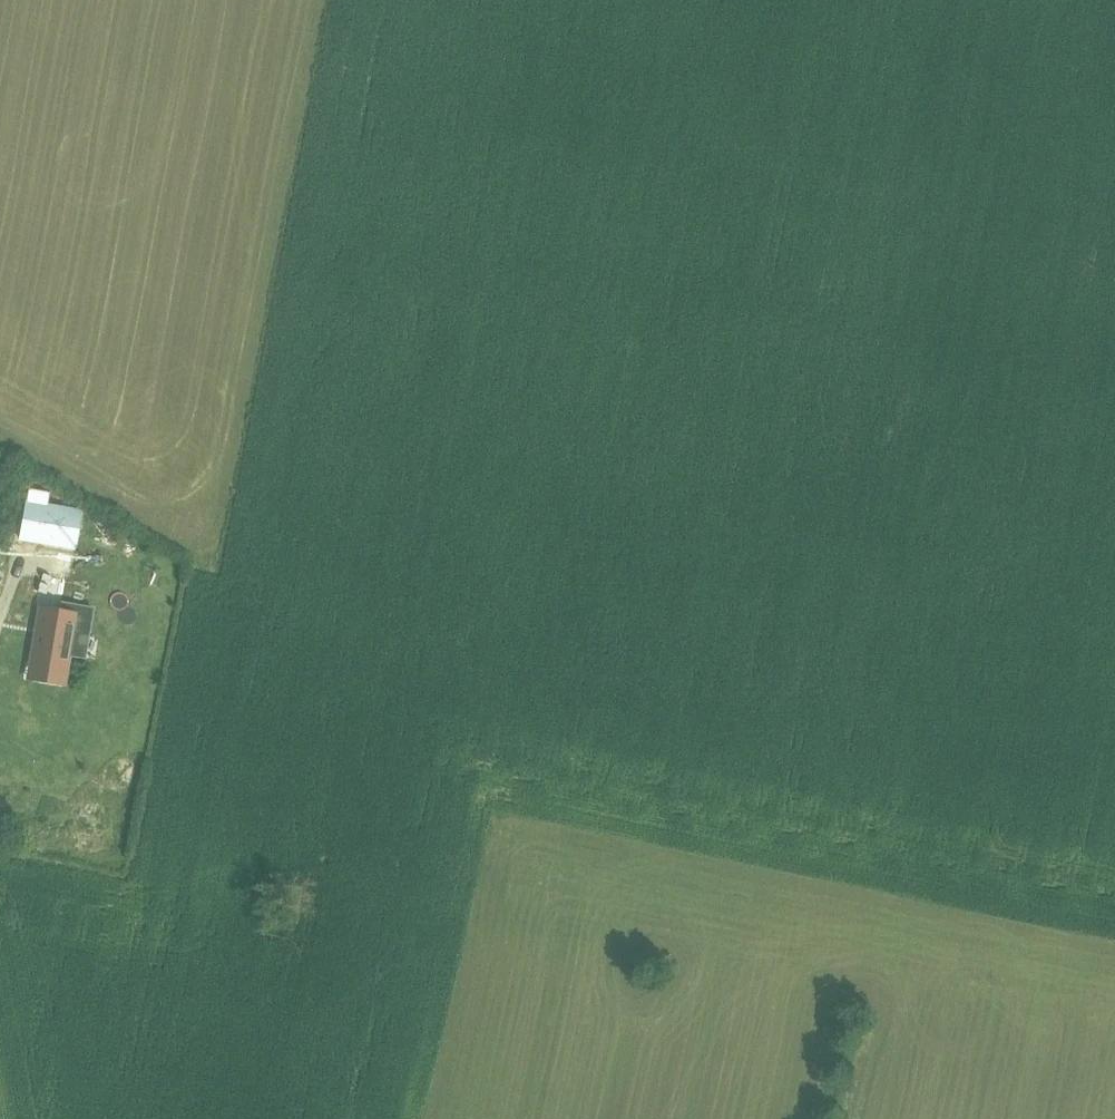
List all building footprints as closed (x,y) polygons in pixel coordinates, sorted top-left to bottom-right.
[(79,529),(38,505),(23,531),(64,555),(79,529)] [(41,608),(32,663),(67,669),(73,634),(88,636),(93,609),(63,604),(62,612),(41,608)]
